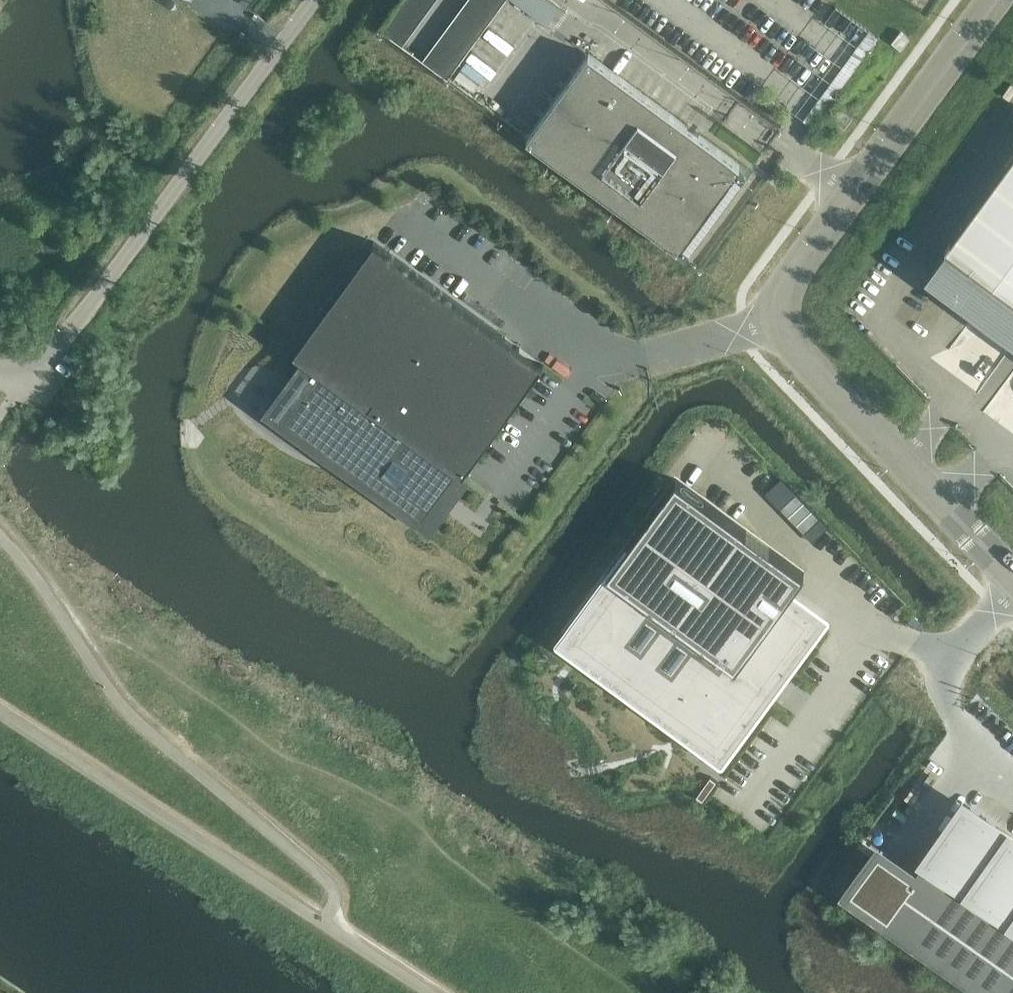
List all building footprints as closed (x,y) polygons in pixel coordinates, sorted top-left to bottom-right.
[(383,29),(453,75),(502,0),(402,0),(383,29)] [(550,21),(562,2),(559,0),(518,0),(550,21)] [(892,42),(901,49),(910,37),(900,30),(892,42)] [(527,136),(685,252),(747,168),(589,52),(527,136)] [(844,128),(853,116),(842,108),(833,120),(844,128)] [(991,184),(927,271),(925,273),(1012,338),(1012,153),(991,184)] [(541,363),(520,347),(499,332),(444,292),(389,252),(385,249),(374,241),(299,344),(294,350),(310,362),(283,399),(273,413),(419,520),(432,502),(442,489),(456,469),(463,474),(463,473),(484,445),(543,364),(541,363)] [(604,583),(566,637),(589,654),(625,680),(633,686),(676,717),(720,750),(764,691),(818,617),(788,595),(804,572),(676,478),(628,544),(607,572),(611,575),(605,583),(604,583)] [(820,518),(797,494),(781,509),(804,533),(820,518)] [(846,889),(995,992),(1012,992),(1012,837),(966,804),(912,881),(871,853),(846,889)]
